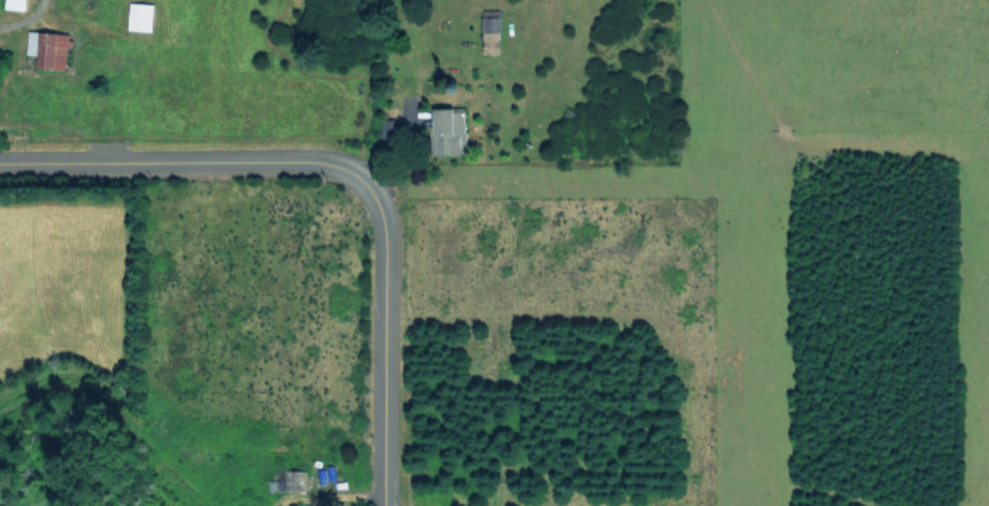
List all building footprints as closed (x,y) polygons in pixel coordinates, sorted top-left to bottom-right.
[(26,9),(26,0),(6,0),(6,8),(26,9)] [(153,3),(129,2),(128,29),(152,30),(153,3)] [(500,54),(501,16),(484,16),(483,53),(500,54)] [(66,69),(67,46),(71,46),(71,33),(28,31),(27,54),(37,54),(37,68),(66,69)] [(467,152),(466,108),(434,109),(435,153),(467,152)] [(395,138),(396,120),(381,119),(381,137),(395,138)] [(285,489),(305,490),(306,469),(285,469),(285,489)]
